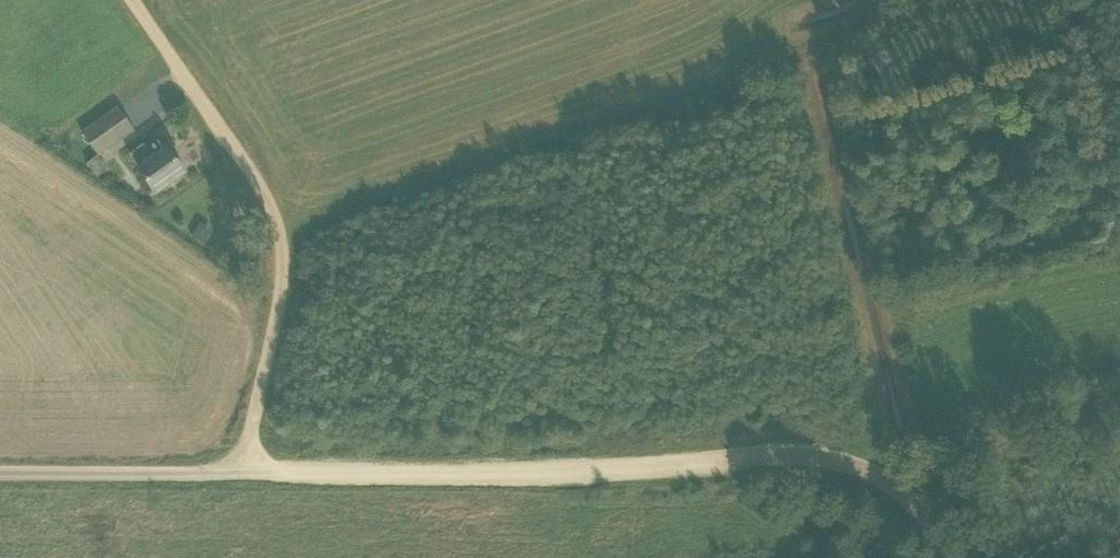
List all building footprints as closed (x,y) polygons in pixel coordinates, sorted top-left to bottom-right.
[(98,153),(99,155),(135,129),(119,107),(74,140),(88,160),(98,153)] [(145,143),(130,153),(140,167),(139,167),(158,193),(187,172),(169,146),(154,157),(145,143)] [(194,237),(205,245),(214,232),(203,224),(194,237)]
